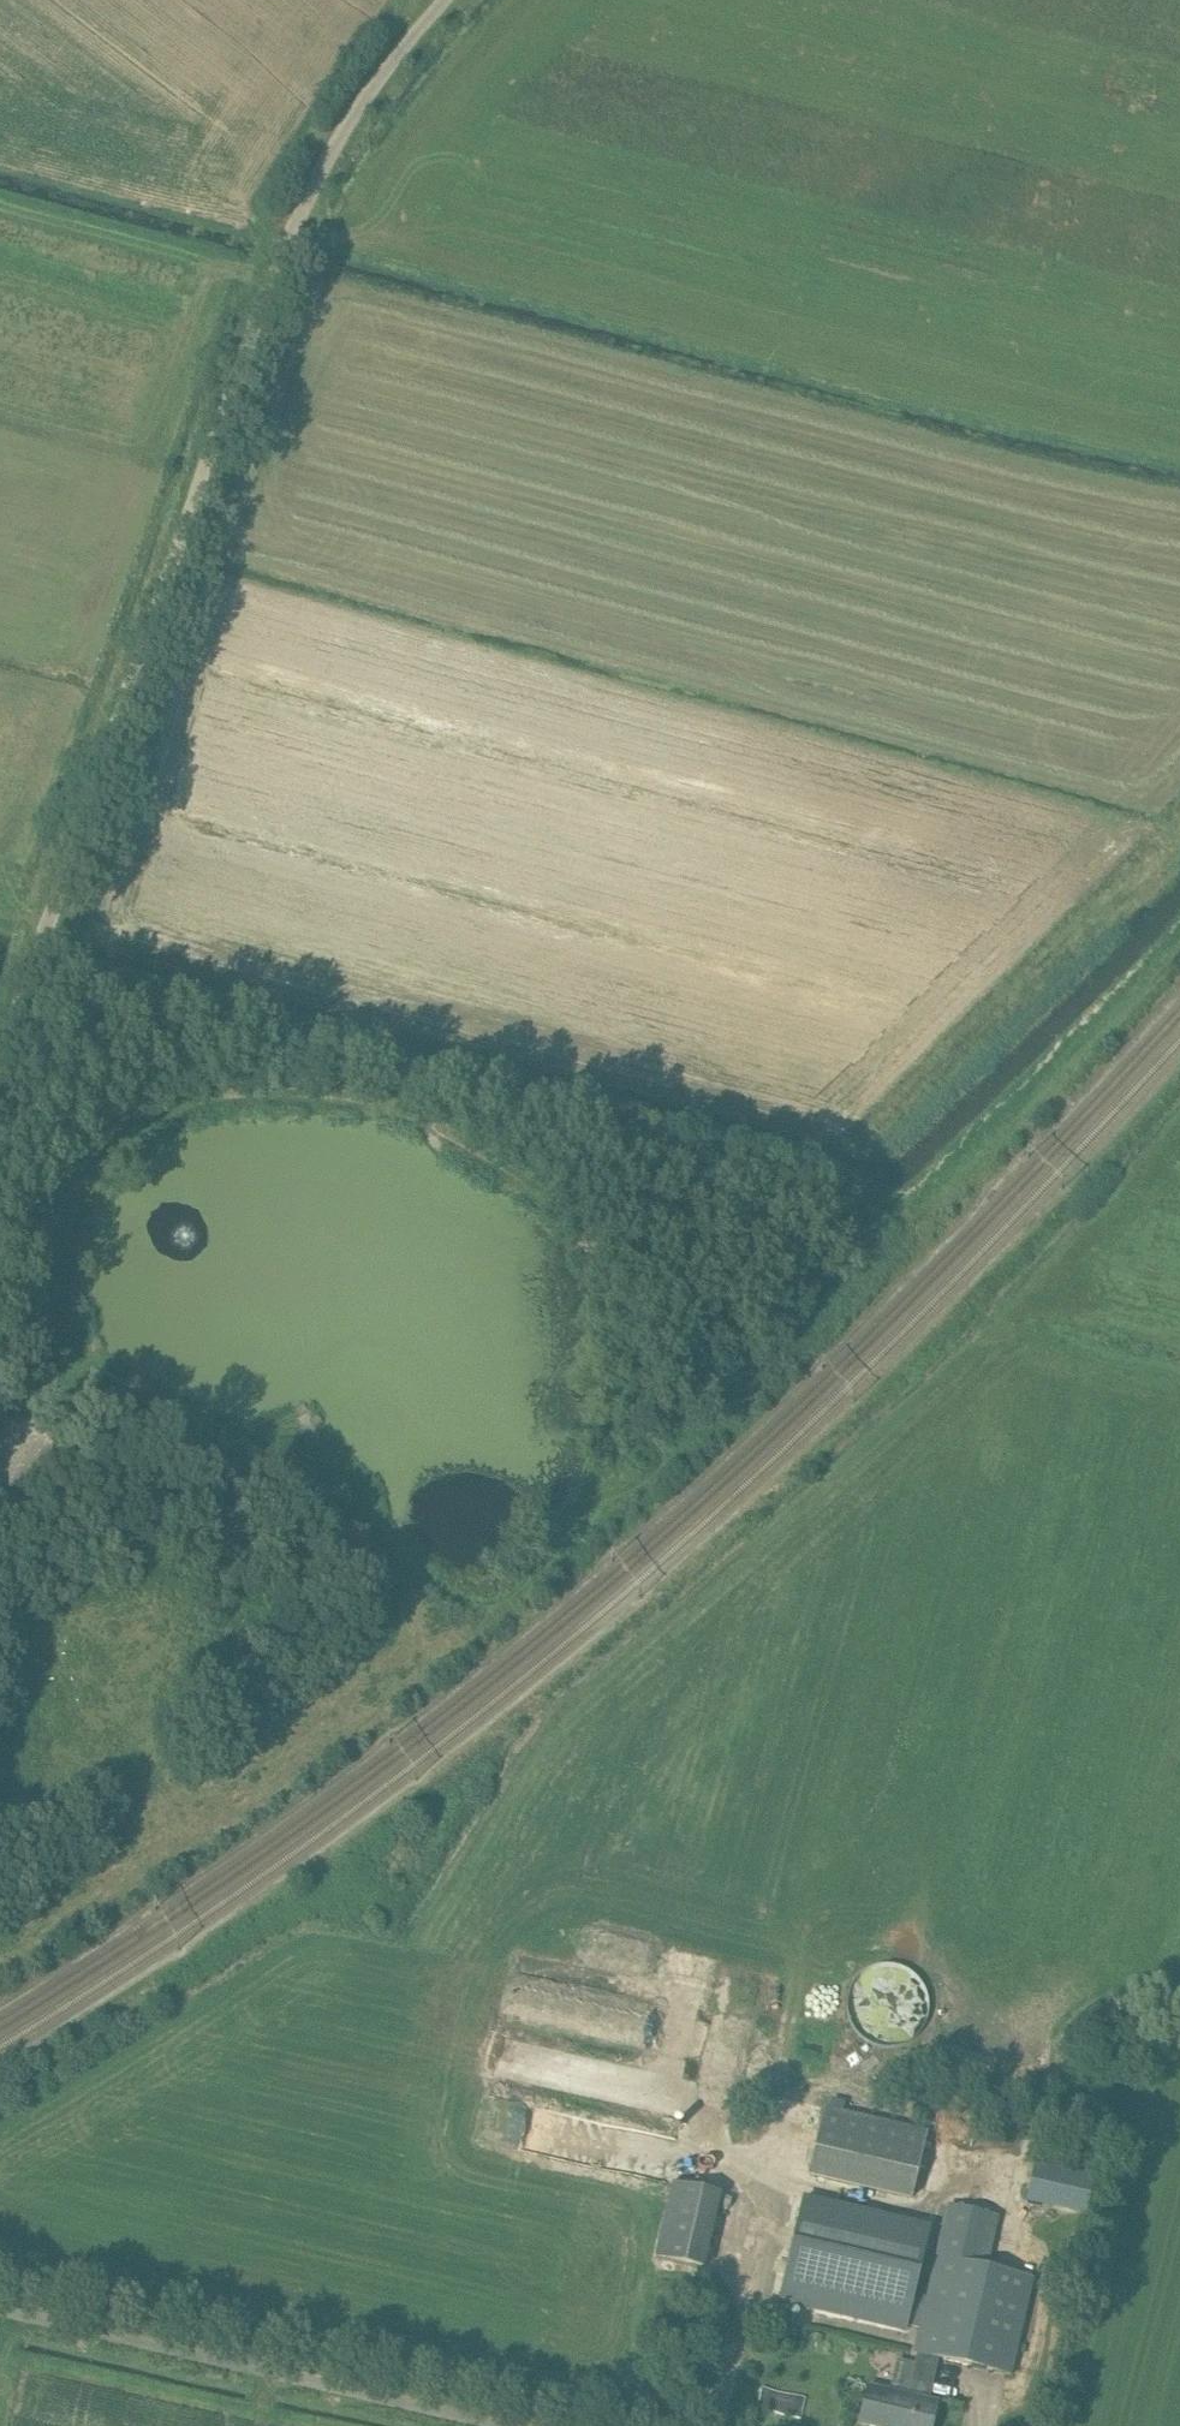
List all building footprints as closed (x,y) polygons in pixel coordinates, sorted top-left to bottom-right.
[(872,1957),(843,2018),(901,2046),(931,1985),(872,1957)] [(927,2130),(824,2106),(808,2175),(911,2199),(927,2130)] [(1094,2174),(1034,2161),(1026,2200),(1086,2213),(1094,2174)] [(906,2326),(909,2316),(923,2319),(915,2353),(917,2353),(908,2395),(868,2386),(859,2424),(869,2425),(933,2425),(938,2402),(929,2400),(936,2369),(934,2369),(937,2358),(1011,2375),(1022,2326),(926,2303),(928,2297),(914,2294),(928,2230),(802,2201),(795,2233),(665,2203),(645,2292),(775,2322),(781,2297),(906,2326)]
